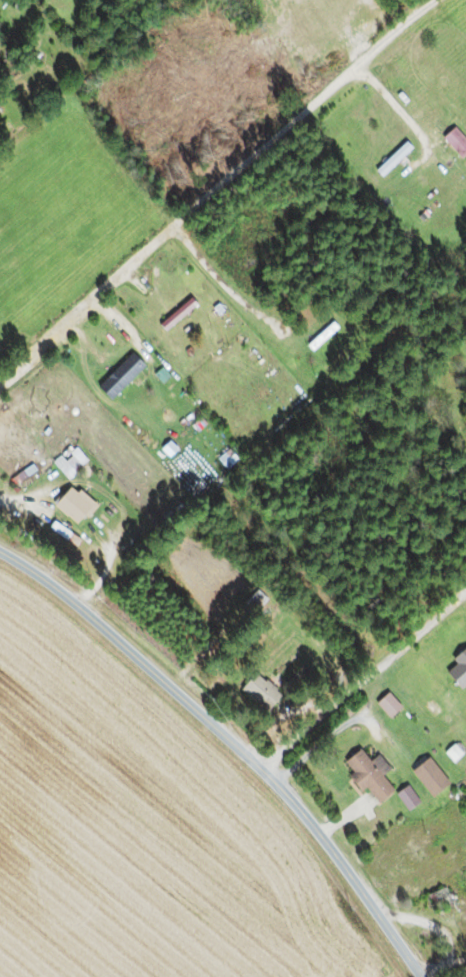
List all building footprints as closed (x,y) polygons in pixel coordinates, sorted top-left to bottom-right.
[(163,331),(157,324),(187,298),(193,306),(163,331)] [(304,346),(312,354),(337,329),(329,321),(304,346)] [(97,387),(130,354),(143,366),(109,399),(97,387)] [(51,463),(67,481),(87,462),(71,445),(51,463)] [(77,492),(75,494),(68,489),(53,507),(74,525),(83,515),(87,518),(95,507),(77,492)] [(266,600),(255,590),(238,606),(249,617),(266,600)] [(443,674),(458,690),(465,683),(465,647),(464,645),(449,660),(453,665),(443,674)] [(263,713),(279,697),(254,672),(238,687),(263,713)] [(374,704),(387,719),(399,708),(386,693),(374,704)] [(376,755),(366,763),(357,750),(341,762),(350,774),(345,778),(358,795),(363,791),(374,805),(391,793),(379,776),(387,770),(376,755)] [(447,786),(427,757),(409,770),(429,799),(447,786)] [(394,795),(405,810),(416,802),(405,787),(394,795)] [(421,897),(432,917),(453,905),(442,886),(421,897)]
